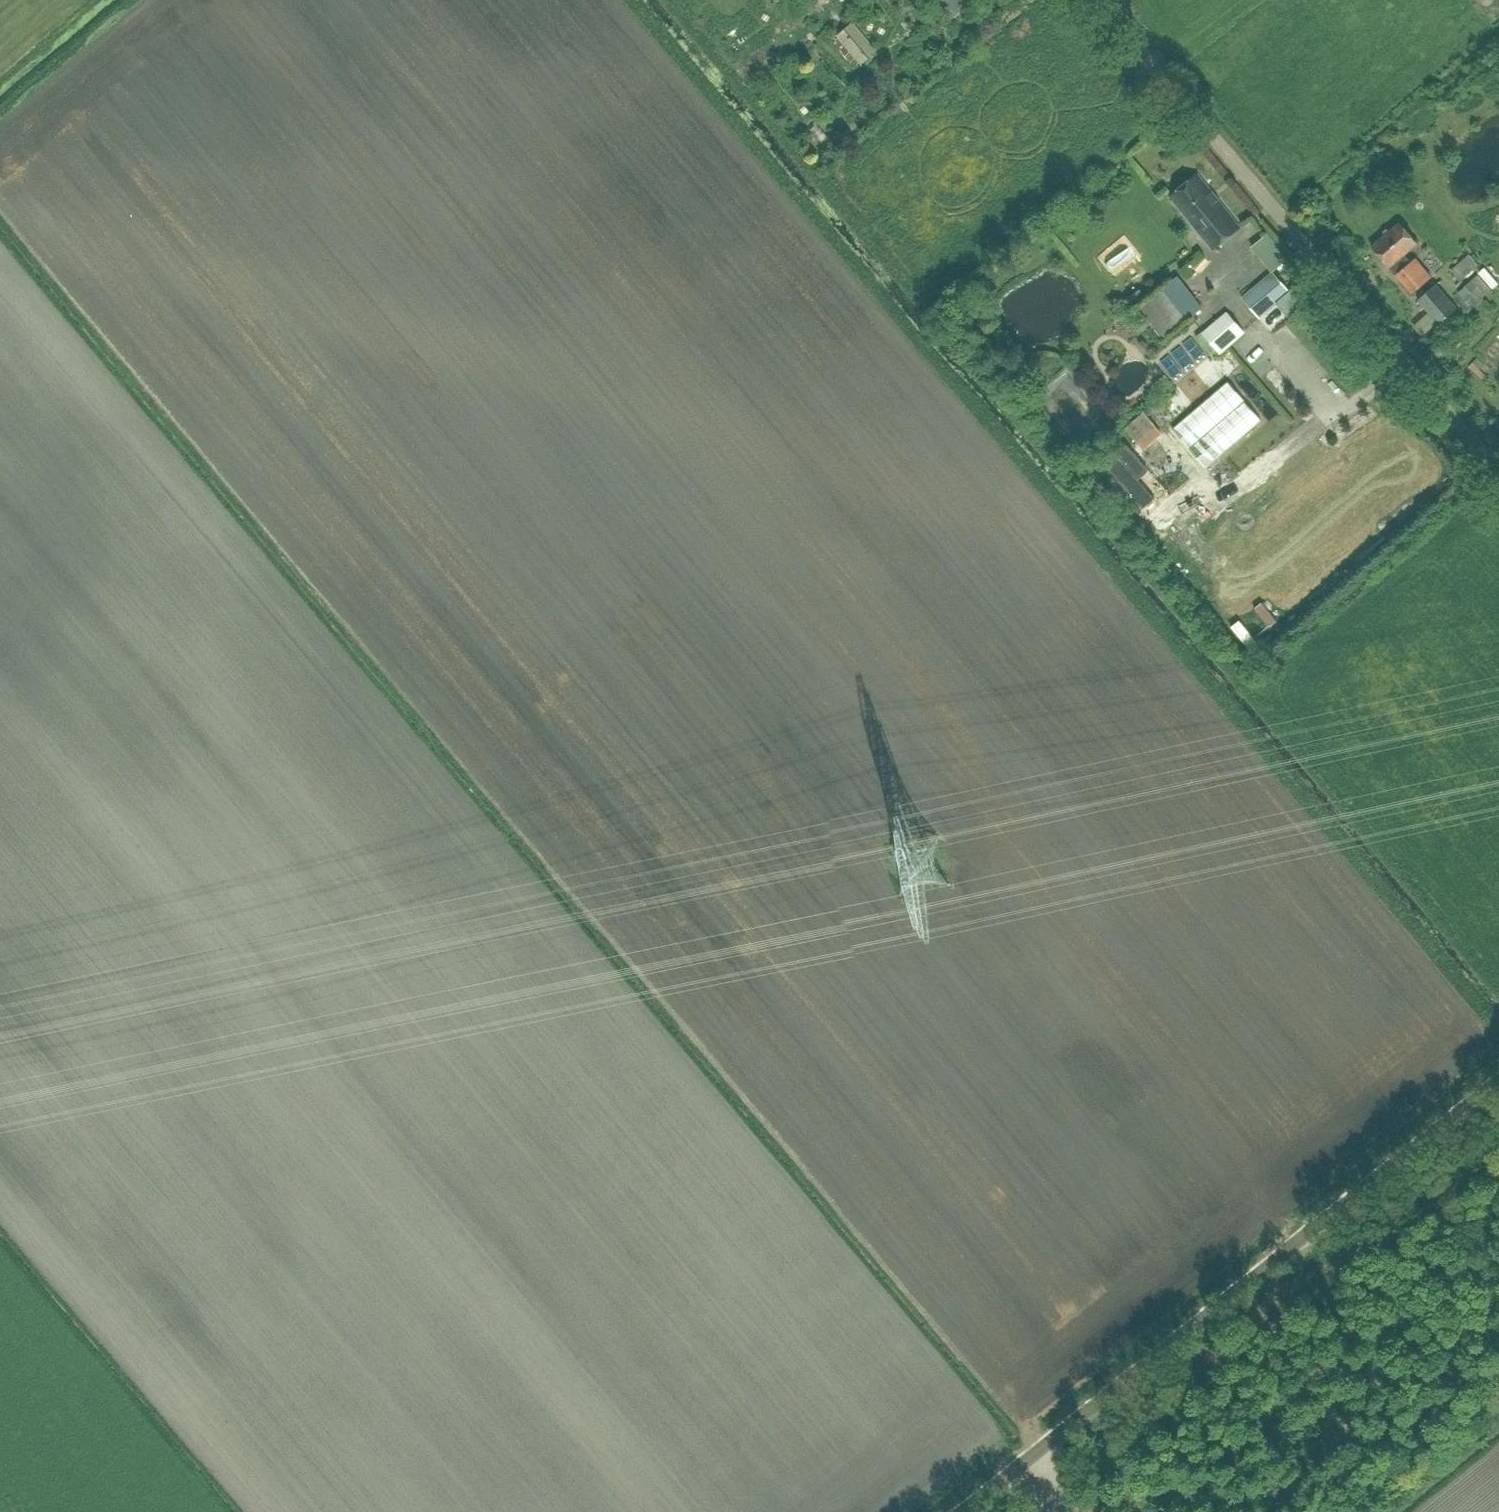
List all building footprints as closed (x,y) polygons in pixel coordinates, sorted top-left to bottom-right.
[(967,0),(936,0),(951,18),(969,3),(967,0)] [(1213,250),(1240,229),(1198,177),(1171,198),(1213,250)] [(1372,248),(1413,294),(1414,295),(1433,278),(1415,258),(1411,262),(1405,255),(1418,243),(1400,223),(1372,248)] [(1461,281),(1479,265),(1469,254),(1451,270),(1461,281)] [(1260,319),(1290,293),(1275,275),(1244,301),(1260,319)] [(1478,301),(1490,290),(1477,275),(1465,286),(1478,301)] [(1158,329),(1182,319),(1168,284),(1144,294),(1158,329)] [(1459,309),(1437,285),(1419,301),(1441,325),(1459,309)] [(1219,353),(1243,333),(1227,314),(1203,334),(1219,353)] [(1184,367),(1196,362),(1188,344),(1176,349),(1184,367)] [(1218,371),(1215,367),(1207,374),(1196,363),(1177,381),(1197,402),(1216,385),(1210,379),(1218,371)] [(1261,419),(1228,381),(1173,428),(1206,466),(1261,419)]
